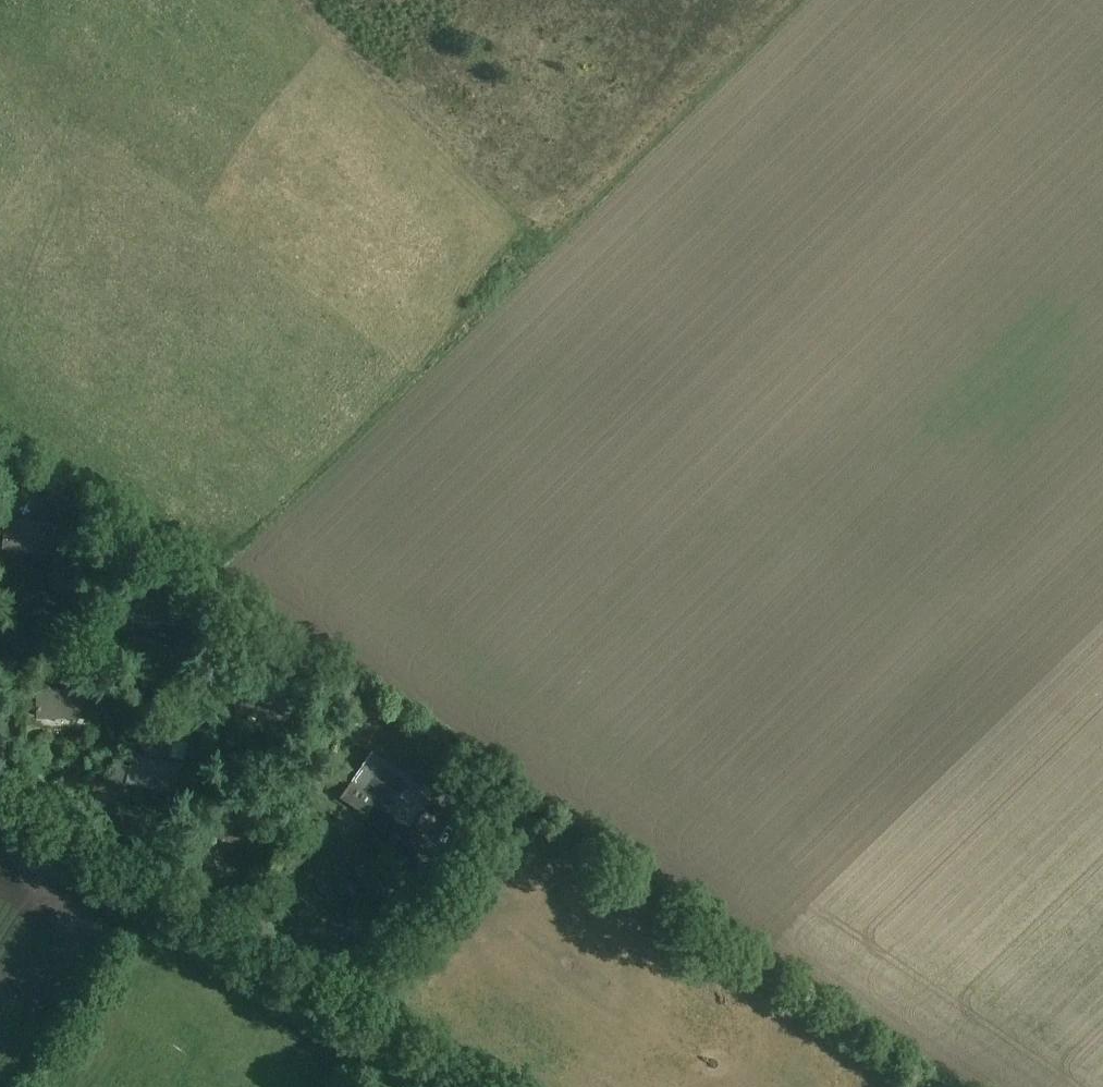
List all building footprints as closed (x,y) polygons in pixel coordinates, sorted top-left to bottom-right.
[(298,683),(281,678),(278,688),(244,679),(238,703),(289,717),(298,683)] [(38,715),(87,715),(87,692),(38,691),(38,715)] [(425,789),(373,752),(355,779),(411,819),(422,803),(433,811),(441,800),(476,825),(501,788),(476,771),(466,785),(451,775),(444,786),(433,778),(425,789)] [(184,768),(136,757),(131,779),(179,790),(184,768)] [(216,832),(263,847),(270,823),(223,808),(216,832)]
